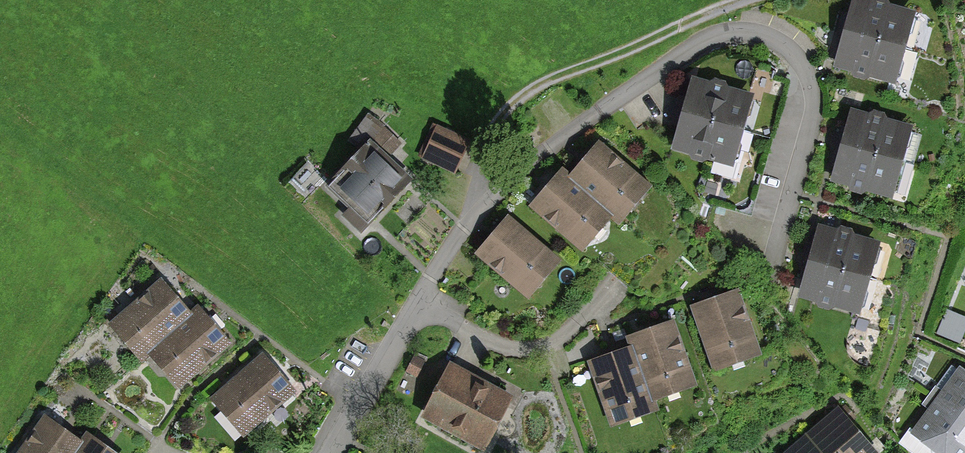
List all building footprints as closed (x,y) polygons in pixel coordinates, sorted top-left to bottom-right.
[(847,31),(901,45),(909,13),(859,0),(855,0),(847,31)] [(847,31),(839,63),(893,77),(901,45),(847,31)] [(740,129),(749,97),(696,82),(687,114),(740,129)] [(731,161),(740,129),(687,114),(678,146),(731,161)] [(854,115),(845,147),(899,160),(907,129),(854,115)] [(466,143),(438,131),(426,158),(454,170),(466,143)] [(363,221),(405,178),(370,144),(328,186),(363,221)] [(570,182),(608,213),(618,220),(646,185),(599,146),(570,182)] [(845,147),(837,179),(891,192),(899,160),(845,147)] [(583,244),(608,213),(570,182),(560,173),(534,205),(583,244)] [(509,220),(481,252),(527,291),(555,259),(509,220)] [(821,230),(812,262),(866,276),(874,244),(821,230)] [(812,262),(803,294),(857,309),(866,276),(812,262)] [(142,355),(151,347),(188,317),(160,285),(115,323),(142,355)] [(756,351),(737,293),(695,307),(715,365),(756,351)] [(197,309),(188,317),(151,347),(180,381),(225,342),(197,309)] [(964,326),(964,321),(948,313),(940,332),(959,340),(964,326)] [(630,338),(634,348),(650,395),(691,381),(671,324),(630,338)] [(654,408),(650,395),(634,348),(593,362),(613,422),(654,408)] [(422,360),(411,355),(404,374),(416,378),(422,360)] [(262,358),(217,396),(245,429),(290,391),(262,358)] [(452,368),(427,415),(481,445),(507,397),(452,368)] [(961,374),(939,402),(964,422),(964,377),(961,374)] [(939,402),(918,431),(947,452),(964,452),(964,422),(939,402)] [(809,437),(823,452),(873,452),(838,412),(809,437)] [(81,445),(46,420),(22,452),(75,452),(81,445)] [(81,445),(75,452),(112,452),(88,435),(81,445)] [(790,452),(823,452),(809,437),(790,452)]
